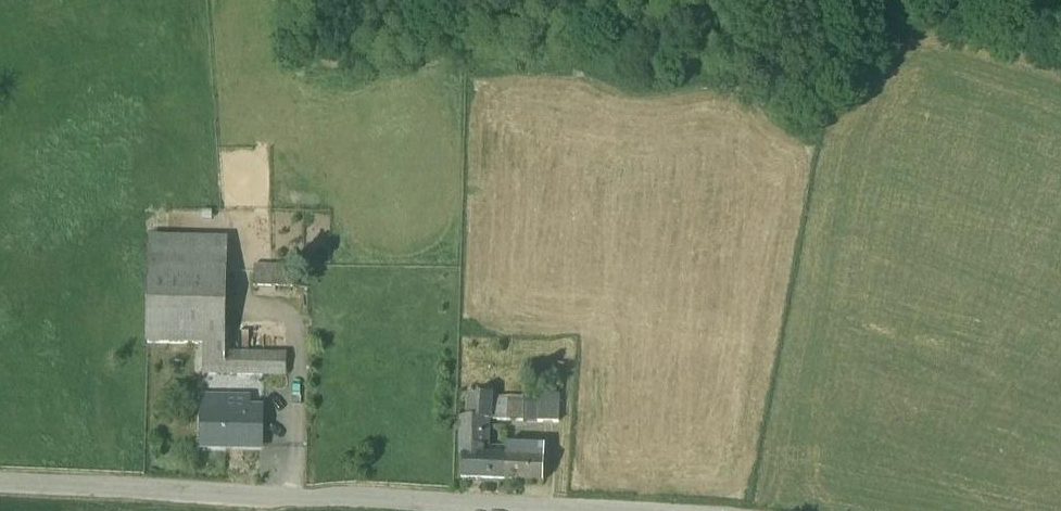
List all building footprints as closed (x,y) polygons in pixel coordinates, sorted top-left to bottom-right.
[(223,342),(226,232),(148,230),(145,340),(199,341),(223,342)] [(291,258),(253,258),(253,279),(291,280),(291,258)] [(285,345),(223,342),(199,341),(198,369),(284,373),(285,345)] [(224,393),(201,392),(200,441),(226,441),(226,439),(260,440),(261,403),(224,402),(224,393)] [(491,393),(470,392),(469,418),(483,418),(483,421),(484,421),(489,421),(491,393)] [(538,394),(524,394),(524,400),(524,401),(524,421),(537,421),(538,394)] [(560,394),(538,394),(537,421),(559,421),(560,394)] [(524,400),(494,400),(493,420),(524,421),(524,401),(524,400)] [(469,418),(463,418),(461,477),(505,479),(506,458),(483,457),(484,421),(483,421),(483,418),(469,418)] [(545,446),(507,445),(506,458),(544,459),(545,446)] [(544,459),(506,458),(505,479),(543,480),(544,459)]
